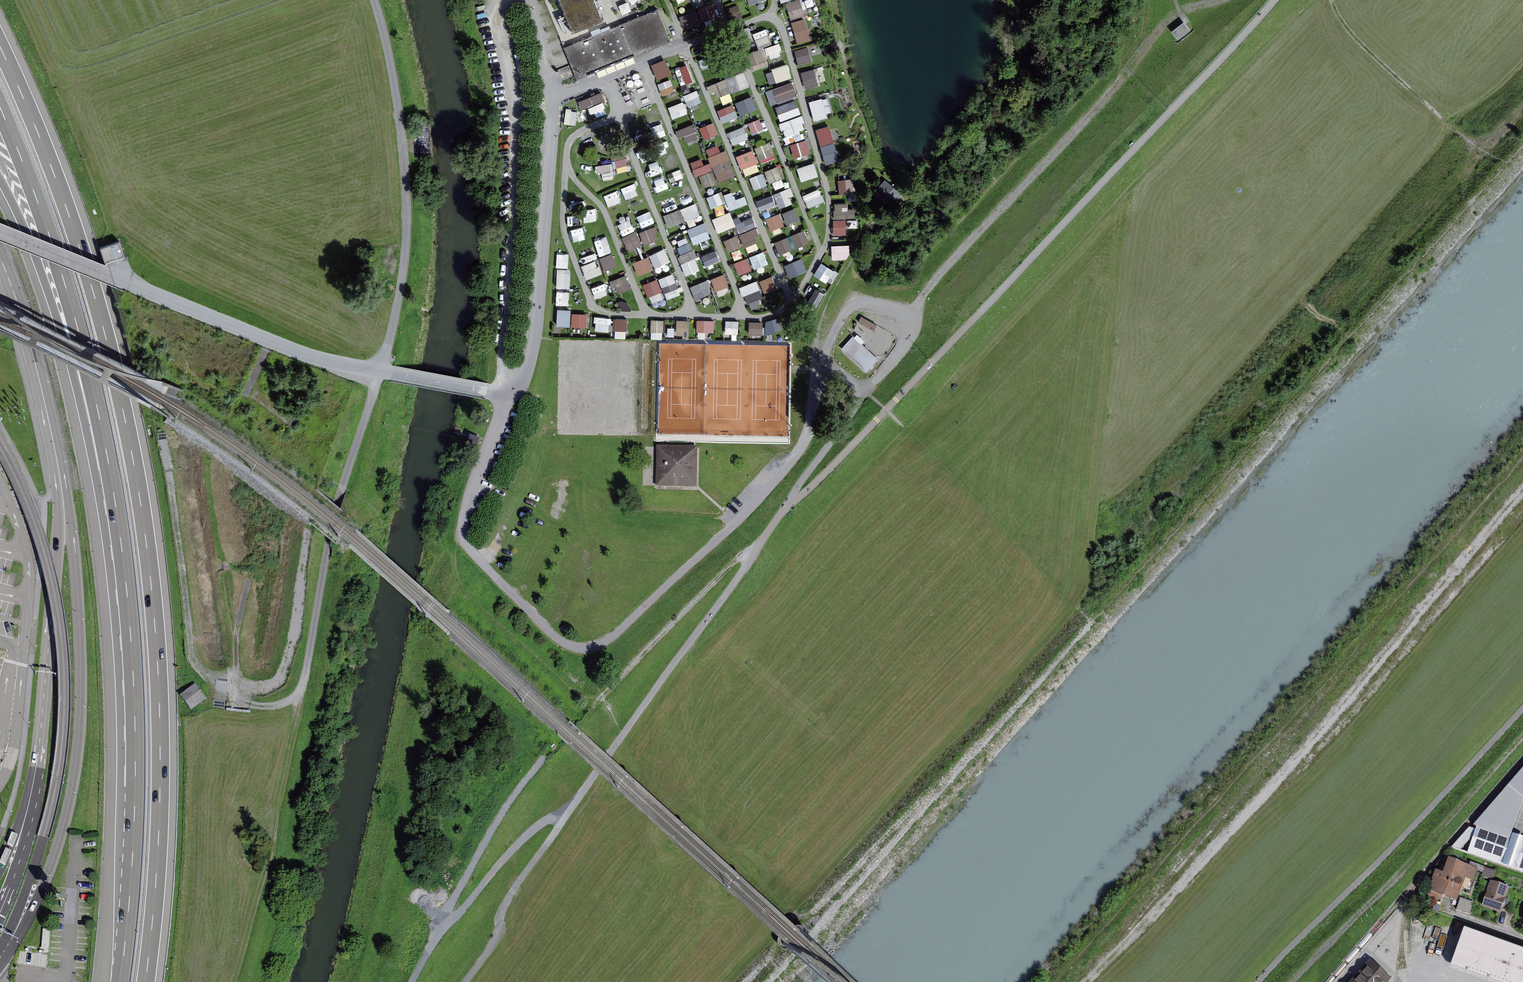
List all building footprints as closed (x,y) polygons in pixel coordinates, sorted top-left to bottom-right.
[(568,16),(561,19),(568,36),(605,21),(596,0),(562,0),(568,16)] [(787,2),(790,20),(805,18),(802,0),(799,0),(787,2)] [(726,6),(731,19),(743,15),(739,2),(726,6)] [(699,6),(702,20),(717,17),(714,3),(699,6)] [(661,11),(568,48),(581,79),(674,43),(661,11)] [(697,12),(686,12),(687,23),(698,22),(697,12)] [(798,44),(812,40),(805,19),(792,23),(798,44)] [(1185,22),(1172,30),(1179,40),(1191,31),(1185,22)] [(751,65),(767,60),(763,46),(775,43),(769,23),(752,28),(759,49),(747,53),(751,65)] [(751,27),(742,29),(745,41),(754,39),(751,27)] [(796,50),(798,63),(813,61),(812,55),(822,53),(821,46),(796,50)] [(773,67),(787,63),(784,52),(770,56),(773,67)] [(656,79),(671,76),(668,60),(653,62),(656,79)] [(776,82),(793,78),(789,64),(773,68),(776,82)] [(802,72),(806,89),(819,85),(815,69),(802,72)] [(745,74),(708,84),(711,97),(749,86),(745,74)] [(671,79),(658,84),(663,95),(675,91),(671,79)] [(766,90),(771,104),(798,96),(793,82),(766,90)] [(578,100),(582,109),(589,107),(592,116),(607,111),(600,92),(578,100)] [(736,101),(741,116),(757,110),(753,96),(736,101)] [(828,116),(823,98),(809,102),(815,120),(828,116)] [(786,136),(807,128),(796,99),(775,107),(786,136)] [(672,118),(688,113),(684,101),(669,105),(672,118)] [(718,109),(723,123),(738,117),(733,104),(718,109)] [(748,122),(752,134),(765,130),(761,118),(748,122)] [(656,136),(668,132),(663,119),(651,124),(656,136)] [(700,127),(705,139),(719,133),(714,121),(700,127)] [(676,130),(679,138),(685,136),(688,143),(700,139),(694,123),(676,130)] [(818,126),(824,163),(838,161),(833,124),(818,126)] [(728,131),(733,144),(749,138),(744,126),(728,131)] [(796,158),(813,152),(807,137),(790,144),(796,158)] [(586,147),(582,157),(594,163),(598,152),(596,145),(586,147)] [(736,176),(728,149),(721,151),(719,145),(708,148),(717,181),(736,176)] [(742,169),(759,162),(754,149),(736,155),(742,169)] [(678,154),(665,159),(669,170),(682,165),(678,154)] [(715,183),(708,157),(692,161),(696,177),(701,176),(704,186),(715,183)] [(801,180),(819,176),(815,162),(798,166),(801,180)] [(597,175),(614,174),(613,163),(596,165),(597,175)] [(766,170),(770,183),(783,178),(779,165),(766,170)] [(685,170),(668,176),(673,189),(690,182),(685,170)] [(755,189),(768,184),(763,171),(750,176),(755,189)] [(839,180),(840,193),(855,191),(853,178),(839,180)] [(665,179),(656,181),(658,191),(668,189),(665,179)] [(635,182),(622,187),(627,199),(640,194),(635,182)] [(780,207),(795,201),(789,186),(774,193),(780,207)] [(820,187),(804,194),(809,206),(825,200),(820,187)] [(686,206),(681,208),(687,221),(703,213),(691,189),(680,194),(686,206)] [(606,208),(622,204),(619,191),(603,195),(606,208)] [(721,191),(707,196),(712,208),(725,203),(721,191)] [(746,196),(735,199),(733,191),(724,194),(729,210),(748,204),(746,196)] [(675,195),(660,202),(670,226),(685,220),(675,195)] [(768,195),(756,198),(759,211),(771,208),(768,195)] [(569,225),(583,225),(583,196),(569,196),(569,225)] [(847,218),(855,217),(854,201),(834,202),(835,218),(847,218)] [(782,211),(788,223),(800,218),(795,206),(782,211)] [(713,218),(719,233),(737,225),(731,211),(713,218)] [(766,217),(771,230),(785,225),(780,212),(766,217)] [(631,219),(618,225),(629,250),(643,244),(631,219)] [(833,234),(846,234),(847,219),(834,219),(833,234)] [(752,220),(737,226),(747,248),(761,242),(752,220)] [(689,227),(693,242),(709,239),(706,223),(689,227)] [(640,232),(644,244),(659,238),(654,226),(640,232)] [(805,229),(791,233),(797,248),(810,243),(805,229)] [(737,234),(724,239),(730,253),(742,247),(737,234)] [(599,255),(612,252),(608,236),(595,239),(599,255)] [(789,236),(775,240),(779,254),(793,250),(789,236)] [(678,242),(685,275),(699,272),(692,239),(678,242)] [(103,247),(108,263),(127,257),(122,241),(103,247)] [(832,244),(832,259),(850,259),(850,244),(832,244)] [(650,255),(656,268),(672,261),(666,248),(650,255)] [(716,249),(702,254),(707,267),(721,262),(716,249)] [(751,256),(756,268),(769,263),(764,250),(751,256)] [(558,252),(557,266),(569,267),(569,253),(558,252)] [(613,252),(600,257),(605,270),(618,265),(613,252)] [(639,274),(654,269),(649,256),(634,261),(639,274)] [(734,262),(739,275),(753,269),(748,256),(734,262)] [(597,259),(583,265),(596,298),(631,285),(626,273),(599,284),(596,277),(603,275),(597,259)] [(786,263),(790,275),(805,271),(802,259),(786,263)] [(814,274),(831,285),(839,272),(822,262),(814,274)] [(651,303),(666,298),(666,299),(681,294),(674,273),(644,283),(651,303)] [(729,285),(725,273),(712,278),(716,290),(729,285)] [(709,296),(709,275),(692,276),(693,297),(709,296)] [(763,291),(777,289),(774,275),(760,278),(763,291)] [(743,296),(761,289),(758,280),(740,286),(743,296)] [(818,303),(823,290),(810,284),(804,297),(818,303)] [(557,303),(570,303),(570,290),(557,290),(557,303)] [(572,312),(572,309),(557,308),(557,326),(587,326),(588,312),(572,312)] [(861,316),(859,323),(875,329),(878,322),(861,316)] [(627,336),(627,317),(616,317),(615,336),(627,336)] [(698,332),(715,330),(714,318),(697,320),(698,332)] [(652,319),(652,338),(663,338),(663,319),(652,319)] [(677,319),(677,336),(689,336),(690,320),(677,319)] [(726,321),(726,333),(738,333),(738,320),(726,321)] [(751,339),(764,338),(763,321),(750,322),(751,339)] [(854,335),(840,351),(865,372),(878,356),(854,335)] [(656,445),(656,486),(697,486),(697,445),(656,445)] [(195,686),(181,697),(191,711),(206,700),(195,686)] [(1506,790),(1518,800),(1522,795),(1522,771),(1506,790)] [(1492,800),(1488,813),(1511,820),(1515,807),(1492,800)] [(1480,822),(1469,853),(1522,871),(1522,837),(1480,822)] [(1479,867),(1448,857),(1443,873),(1437,871),(1430,891),(1456,899),(1462,880),(1474,884),(1479,867)] [(1511,887),(1492,881),(1483,906),(1502,913),(1511,887)] [(1476,903),(1463,898),(1459,908),(1472,913),(1476,903)] [(1465,930),(1452,966),(1497,981),(1522,981),(1522,951),(1465,930)] [(1370,961),(1351,981),(1388,981),(1391,979),(1370,961)]
